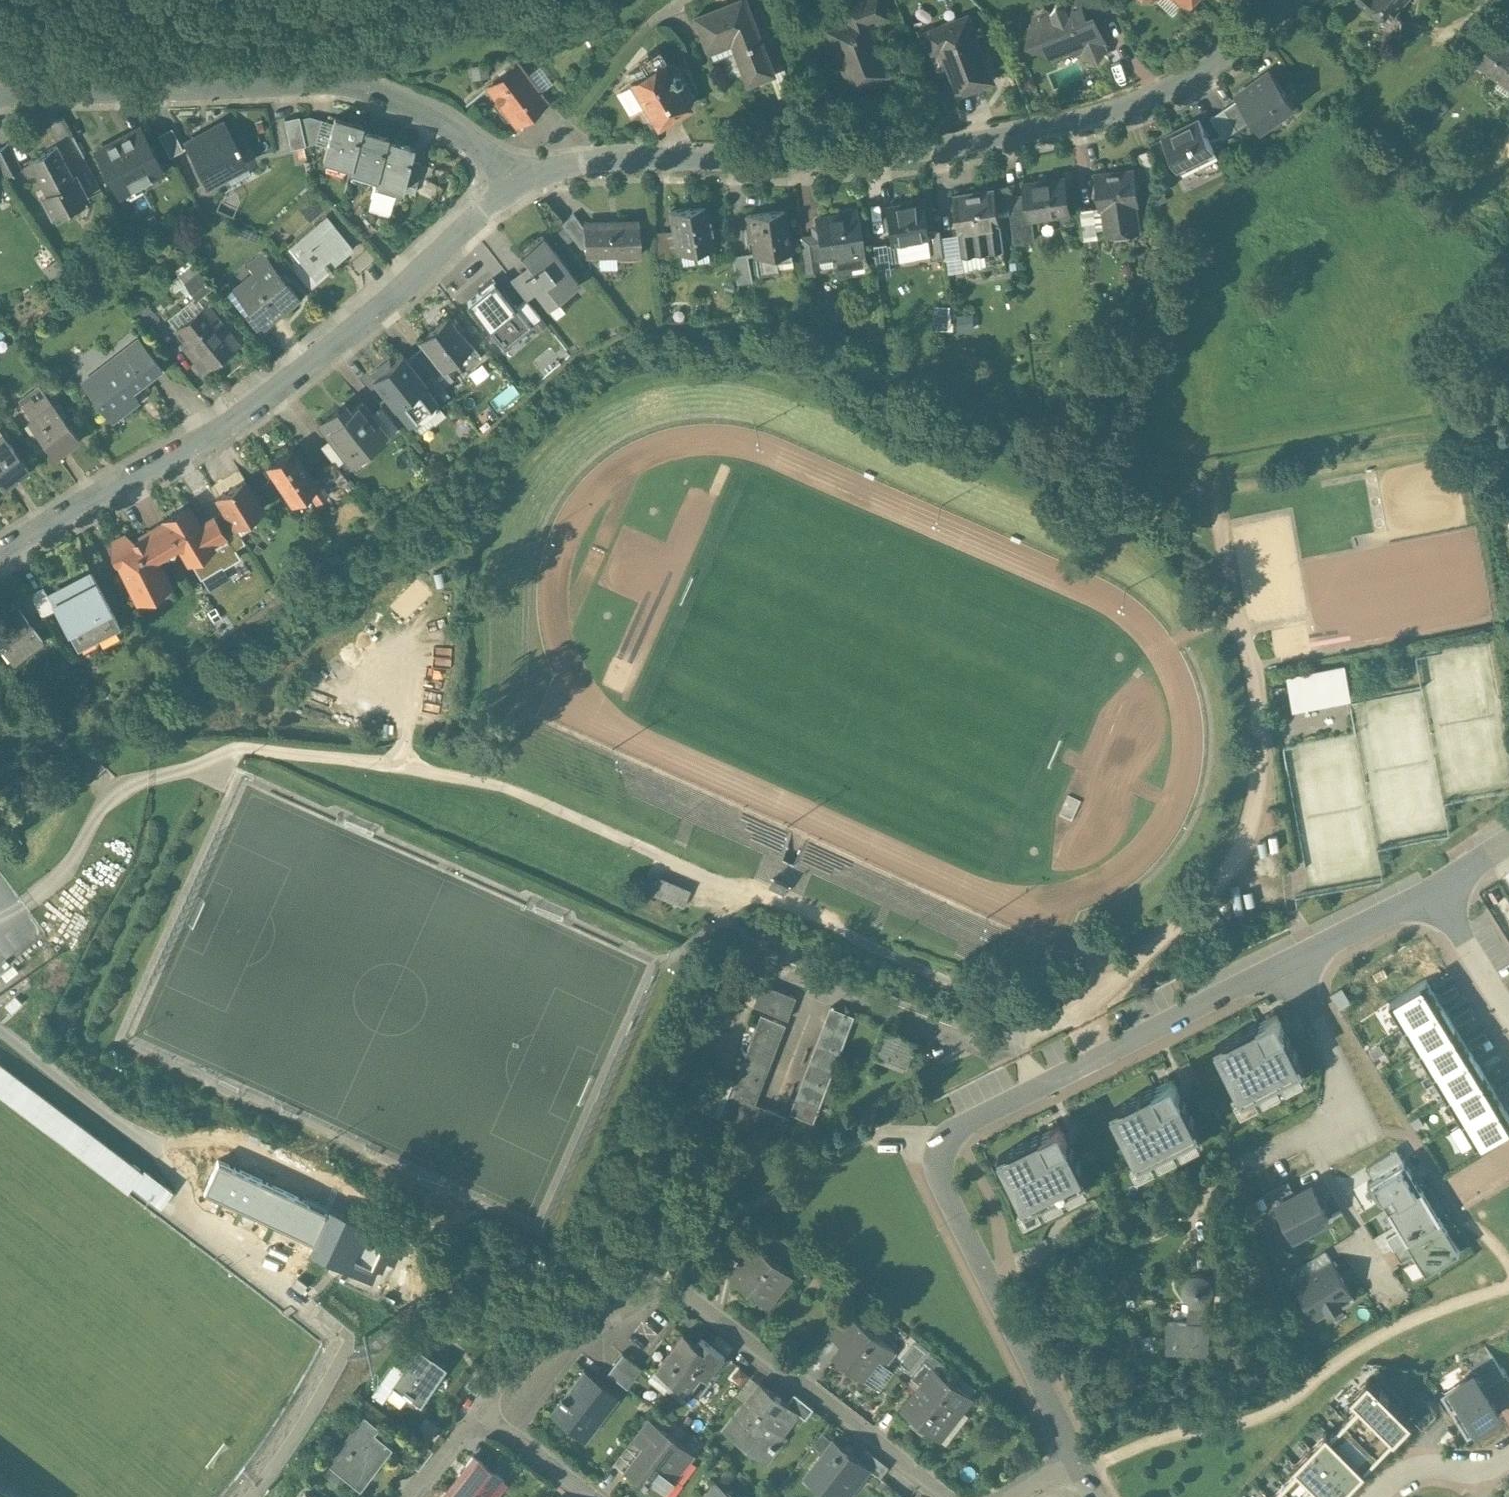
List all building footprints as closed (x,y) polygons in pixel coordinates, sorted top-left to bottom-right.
[(744,0),(742,0),(695,19),(708,54),(731,44),(747,82),(773,71),(744,0)] [(842,6),(848,22),(827,30),(849,86),(886,72),(867,22),(886,15),(880,0),(858,0),(842,6)] [(1057,3),(1051,11),(1035,18),(1034,21),(1035,21),(1033,41),(1040,46),(1057,39),(1068,47),(1080,42),(1084,51),(1083,51),(1085,56),(1098,58),(1106,48),(1100,35),(1102,34),(1095,17),(1094,16),(1087,19),(1079,0),(1078,0),(1067,5),(1057,3)] [(1087,19),(1094,16),(1095,17),(1114,9),(1108,0),(1079,0),(1087,19)] [(1180,3),(1177,0),(1162,0),(1172,10),(1180,3)] [(1380,19),(1381,20),(1390,9),(1395,13),(1406,0),(1358,0),(1380,19)] [(1395,13),(1390,9),(1381,20),(1380,19),(1379,35),(1402,36),(1402,22),(1395,13)] [(969,13),(923,31),(931,51),(941,47),(959,92),(995,78),(969,13)] [(1496,34),(1477,61),(1508,84),(1508,44),(1496,34)] [(362,50),(352,47),(348,63),(358,65),(362,50)] [(649,60),(643,64),(647,70),(631,80),(633,83),(620,91),(632,111),(645,103),(657,123),(688,103),(675,83),(675,82),(677,82),(679,80),(680,78),(680,76),(680,74),(679,72),(677,70),(675,70),(672,70),(670,71),(669,73),(656,53),(648,59),(649,60)] [(518,63),(487,87),(515,124),(546,100),(518,63)] [(539,87),(549,79),(538,65),(528,73),(539,87)] [(1271,69),(1235,94),(1237,97),(1251,117),(1256,123),(1277,109),(1280,113),(1295,103),(1271,69)] [(1251,117),(1237,97),(1224,107),(1237,127),(1251,117)] [(1224,107),(1211,115),(1224,135),(1237,127),(1224,107)] [(299,115),(284,118),(291,146),(305,143),(299,117),(299,115)] [(321,118),(309,115),(299,117),(305,143),(315,141),(321,118)] [(362,124),(334,116),(323,158),(349,166),(350,166),(361,127),(362,124)] [(1199,118),(1163,136),(1178,165),(1214,147),(1199,118)] [(235,142),(224,121),(185,142),(206,181),(224,171),(220,165),(242,153),(238,146),(239,146),(236,141),(235,142)] [(140,125),(118,137),(141,180),(163,167),(140,125)] [(183,147),(171,126),(158,133),(170,154),(183,147)] [(361,127),(350,166),(349,166),(348,169),(375,177),(376,177),(386,138),(387,138),(388,135),(361,127)] [(141,180),(118,137),(95,150),(118,192),(141,180)] [(387,138),(386,138),(376,177),(375,177),(374,181),(395,187),(402,188),(403,183),(410,160),(414,146),(387,138)] [(8,143),(0,147),(0,166),(5,175),(21,166),(8,143)] [(56,145),(29,160),(46,192),(50,200),(45,203),(52,216),(78,202),(78,201),(88,196),(77,175),(74,177),(56,145)] [(1150,148),(1139,152),(1147,174),(1158,170),(1150,148)] [(422,163),(410,160),(403,183),(416,186),(422,163)] [(1135,166),(1095,172),(1100,207),(1102,207),(1105,227),(1140,222),(1137,202),(1140,201),(1135,166)] [(1065,176),(1024,181),(1027,201),(1030,217),(1033,217),(1070,211),(1065,176)] [(395,187),(374,181),(370,194),(392,200),(395,187)] [(995,185),(955,191),(963,248),(1003,242),(995,185)] [(925,195),(884,201),(890,237),(929,231),(930,231),(929,227),(925,195)] [(704,200),(669,206),(676,246),(711,239),(708,225),(710,225),(708,213),(706,213),(704,200)] [(782,201),(745,207),(746,221),(747,232),(751,231),(753,245),(752,245),(755,263),(791,257),(782,201)] [(1027,201),(1010,204),(1015,239),(1035,237),(1033,217),(1030,217),(1027,201)] [(851,202),(839,204),(839,207),(814,211),(815,220),(816,230),(817,233),(819,246),(837,244),(838,248),(840,261),(862,258),(861,253),(864,253),(863,248),(861,248),(855,205),(851,205),(851,202)] [(1094,206),(1081,208),(1085,237),(1098,235),(1094,206)] [(376,227),(359,209),(349,219),(366,236),(376,227)] [(582,221),(573,210),(561,220),(578,241),(586,242),(585,221),(582,221)] [(352,243),(326,212),(295,238),(304,250),(298,255),(315,275),(307,282),(310,285),(333,266),(329,262),(342,252),(352,243)] [(635,217),(585,220),(586,242),(587,251),(615,249),(615,251),(637,250),(635,217)] [(941,225),(929,227),(930,231),(929,231),(931,247),(932,254),(945,253),(941,225)] [(664,226),(652,227),(654,251),(665,250),(664,226)] [(569,266),(542,233),(520,252),(531,266),(525,271),(520,266),(519,267),(535,287),(547,303),(572,283),(562,271),(569,266)] [(817,233),(800,235),(803,261),(817,258),(816,247),(819,246),(817,233)] [(884,236),(871,238),(875,261),(887,260),(884,236)] [(375,256),(360,237),(352,243),(342,252),(358,270),(375,256)] [(745,246),(731,248),(735,274),(750,271),(745,246)] [(298,292),(264,250),(248,263),(254,270),(234,286),(246,302),(262,321),(298,292)] [(298,255),(298,254),(289,262),(309,286),(310,285),(307,282),(315,275),(298,255)] [(204,275),(193,260),(178,272),(184,280),(196,295),(202,290),(202,291),(211,283),(207,278),(208,277),(205,274),(204,275)] [(535,287),(519,267),(509,275),(525,295),(535,287)] [(178,272),(167,281),(173,289),(184,280),(178,272)] [(529,316),(490,274),(463,299),(502,341),(529,316)] [(227,326),(208,302),(171,331),(202,369),(235,342),(224,328),(227,326)] [(246,302),(236,311),(251,329),(262,321),(246,302)] [(937,305),(937,321),(954,322),(954,305),(937,305)] [(447,313),(420,336),(425,341),(441,362),(442,363),(452,354),(462,366),(479,352),(447,313)] [(138,338),(101,367),(107,375),(89,389),(111,418),(137,397),(130,389),(160,365),(138,338)] [(441,362),(425,341),(415,349),(432,370),(441,362)] [(432,370),(415,349),(406,356),(423,377),(432,370)] [(406,356),(401,351),(373,374),(401,408),(418,395),(411,386),(423,377),(406,356)] [(78,435),(53,403),(52,404),(38,385),(23,397),(37,415),(29,422),(54,453),(53,454),(55,457),(67,448),(65,445),(78,435)] [(360,396),(342,410),(337,403),(317,419),(329,434),(345,453),(362,439),(366,444),(384,429),(386,428),(371,409),(360,396)] [(398,424),(380,402),(371,409),(386,428),(384,429),(387,433),(398,424)] [(6,486),(16,478),(15,476),(28,465),(3,433),(0,436),(0,479),(6,486)] [(345,453),(329,434),(320,441),(331,456),(336,461),(345,453)] [(310,471),(291,443),(266,460),(292,497),(310,485),(312,487),(317,493),(325,488),(322,480),(316,472),(316,471),(310,471)] [(336,461),(331,456),(317,466),(319,469),(320,469),(329,482),(346,475),(336,461)] [(244,474),(215,492),(224,506),(234,522),(263,504),(244,474)] [(165,519),(134,538),(126,532),(111,540),(111,550),(115,559),(121,556),(125,565),(122,567),(138,598),(169,583),(153,552),(177,537),(189,557),(212,543),(208,538),(223,529),(224,528),(214,512),(198,522),(186,501),(163,515),(165,519)] [(234,522),(224,506),(214,512),(224,528),(223,529),(229,538),(240,531),(234,522)] [(90,572),(49,595),(67,627),(68,626),(76,641),(115,619),(116,621),(117,621),(90,572)] [(41,615),(30,594),(16,604),(30,623),(41,615)] [(0,616),(0,641),(1,643),(0,644),(0,646),(1,647),(4,644),(15,658),(38,641),(40,644),(41,644),(27,625),(30,623),(16,604),(0,616)] [(1287,673),(1293,708),(1352,697),(1345,663),(1287,673)] [(684,904),(690,885),(656,873),(650,892),(684,904)] [(1442,1004),(1427,979),(1391,1001),(1406,1026),(1442,1004)] [(796,998),(762,985),(753,1007),(788,1020),(796,998)] [(1457,1029),(1442,1004),(1406,1026),(1421,1051),(1457,1029)] [(831,1007),(790,1113),(813,1122),(854,1016),(831,1007)] [(1277,1012),(1216,1043),(1244,1098),(1268,1086),(1268,1085),(1305,1066),(1277,1012)] [(761,1017),(721,1120),(781,1142),(790,1118),(755,1105),(785,1026),(761,1017)] [(915,1040),(885,1029),(885,1028),(884,1027),(875,1052),(876,1053),(876,1052),(906,1063),(906,1064),(907,1064),(913,1051),(915,1051),(917,1046),(915,1045),(917,1039),(915,1039),(915,1040)] [(1473,1054),(1457,1029),(1421,1051),(1436,1076),(1473,1054)] [(1488,1079),(1473,1054),(1436,1076),(1451,1101),(1488,1079)] [(125,1187),(126,1185),(157,1207),(172,1187),(0,1066),(0,1098),(125,1187)] [(1173,1076),(1112,1107),(1140,1162),(1201,1131),(1173,1076)] [(1503,1104),(1488,1079),(1451,1101),(1466,1126),(1503,1104)] [(1503,1104),(1466,1126),(1481,1151),(1508,1135),(1508,1115),(1503,1104)] [(1061,1122),(999,1154),(1027,1208),(1089,1177),(1061,1122)] [(402,1243),(174,1140),(168,1154),(178,1169),(193,1176),(202,1180),(198,1191),(306,1240),(305,1242),(313,1246),(309,1254),(370,1282),(381,1258),(392,1264),(402,1243)] [(1389,1207),(1423,1187),(1398,1145),(1367,1164),(1374,1175),(1368,1179),(1380,1200),(1383,1198),(1389,1207)] [(1339,1217),(1318,1180),(1284,1200),(1304,1237),(1339,1217)] [(1387,1235),(1395,1247),(1442,1219),(1423,1187),(1389,1207),(1400,1227),(1387,1235)] [(1442,1219),(1395,1247),(1401,1258),(1417,1249),(1428,1267),(1460,1248),(1442,1219)] [(767,1222),(741,1239),(729,1256),(734,1250),(747,1261),(757,1248),(758,1249),(775,1229),(767,1222)] [(758,1249),(757,1248),(747,1261),(732,1280),(766,1305),(766,1304),(762,1301),(785,1271),(790,1275),(791,1274),(758,1249)] [(1342,1258),(1302,1283),(1321,1313),(1361,1288),(1342,1258)] [(1186,1289),(1193,1294),(1205,1295),(1212,1290),(1215,1285),(1217,1277),(1214,1269),(1208,1263),(1199,1261),(1191,1264),(1184,1271),(1183,1281),(1186,1289)] [(1172,1311),(1171,1337),(1210,1340),(1211,1314),(1204,1314),(1205,1295),(1193,1294),(1192,1312),(1172,1311)] [(846,1312),(828,1335),(829,1336),(832,1332),(840,1339),(855,1319),(846,1312)] [(894,1350),(855,1319),(840,1339),(846,1344),(834,1359),(867,1385),(869,1383),(864,1380),(889,1347),(893,1351),(894,1350)] [(697,1346),(682,1335),(655,1371),(687,1396),(701,1378),(706,1381),(724,1357),(702,1340),(697,1346)] [(1505,1374),(1487,1344),(1466,1357),(1474,1370),(1441,1389),(1468,1435),(1503,1414),(1486,1385),(1505,1374)] [(446,1366),(414,1345),(400,1366),(403,1368),(392,1385),(420,1404),(446,1366)] [(641,1370),(622,1355),(615,1365),(634,1379),(641,1370)] [(925,1361),(911,1378),(921,1386),(934,1368),(925,1361)] [(634,1379),(615,1365),(608,1374),(627,1389),(634,1379)] [(972,1398),(935,1368),(934,1368),(921,1386),(902,1410),(939,1440),(972,1398)] [(617,1397),(584,1371),(562,1399),(560,1398),(558,1400),(560,1402),(550,1415),(574,1433),(583,1440),(612,1402),(613,1402),(617,1397)] [(1400,1434),(1415,1418),(1371,1374),(1355,1390),(1365,1400),(1400,1434)] [(786,1405),(760,1385),(734,1419),(766,1444),(767,1443),(792,1411),(792,1410),(786,1405)] [(812,1410),(794,1396),(786,1405),(792,1410),(792,1411),(804,1420),(812,1410)] [(1384,1450),(1400,1434),(1365,1400),(1350,1416),(1384,1450)] [(363,1413),(326,1460),(359,1486),(391,1444),(373,1430),(378,1424),(363,1413)] [(1368,1466),(1384,1450),(1350,1416),(1334,1431),(1368,1466)] [(766,1444),(734,1419),(723,1433),(765,1465),(777,1449),(778,1447),(774,1443),(771,1446),(767,1443),(766,1444)] [(648,1420),(633,1440),(642,1447),(657,1427),(648,1420)] [(1352,1481),(1368,1466),(1334,1431),(1329,1426),(1313,1442),(1352,1481)] [(657,1427),(642,1447),(624,1471),(623,1472),(657,1496),(665,1496),(695,1456),(657,1427)] [(832,1441),(833,1442),(805,1479),(804,1478),(803,1479),(827,1496),(844,1496),(855,1483),(856,1484),(867,1470),(868,1468),(858,1460),(832,1441)] [(1337,1496),(1352,1481),(1313,1442),(1297,1457),(1303,1463),(1337,1496)] [(888,1468),(865,1451),(858,1460),(868,1468),(867,1470),(880,1479),(888,1468)] [(474,1457),(445,1494),(449,1496),(490,1496),(503,1480),(474,1457)] [(1337,1496),(1303,1463),(1287,1478),(1305,1496),(1337,1496)] [(1287,1478),(1271,1494),(1274,1496),(1305,1496),(1287,1478)] [(0,1481),(0,1496),(21,1496),(0,1481)] [(705,1496),(719,1496),(724,1490),(715,1484),(705,1496)]
